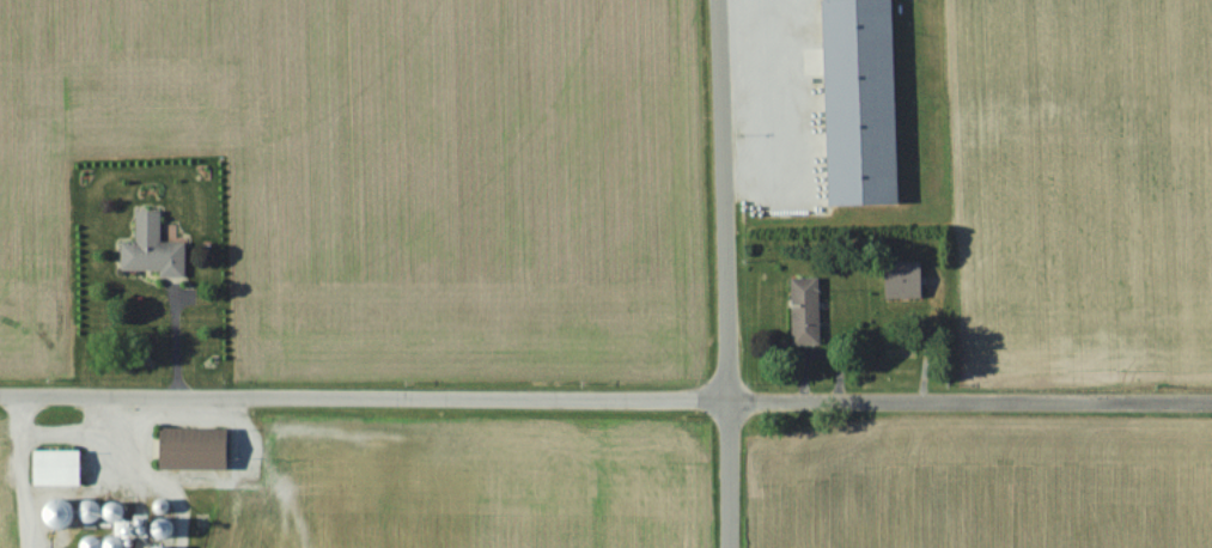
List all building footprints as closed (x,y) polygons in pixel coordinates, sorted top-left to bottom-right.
[(185,241),(161,241),(161,210),(136,210),(136,241),(121,241),(121,270),(185,271),(185,241)] [(922,261),(886,261),(886,297),(922,297),(922,261)] [(791,343),(820,343),(820,277),(791,277),(791,343)] [(229,427),(162,427),(162,468),(229,468),(229,427)] [(34,485),(81,485),(81,450),(34,450),(34,485)] [(74,525),(73,500),(50,501),(52,526),(74,525)] [(117,531),(127,530),(126,501),(82,503),(82,522),(117,520),(117,531)] [(174,536),(174,520),(158,520),(158,536),(174,536)] [(119,533),(104,540),(107,547),(125,547),(119,533)] [(208,533),(189,533),(189,547),(208,547),(208,533)] [(274,534),(251,534),(251,547),(274,547),(274,534)] [(85,538),(85,547),(100,547),(100,537),(85,538)]
